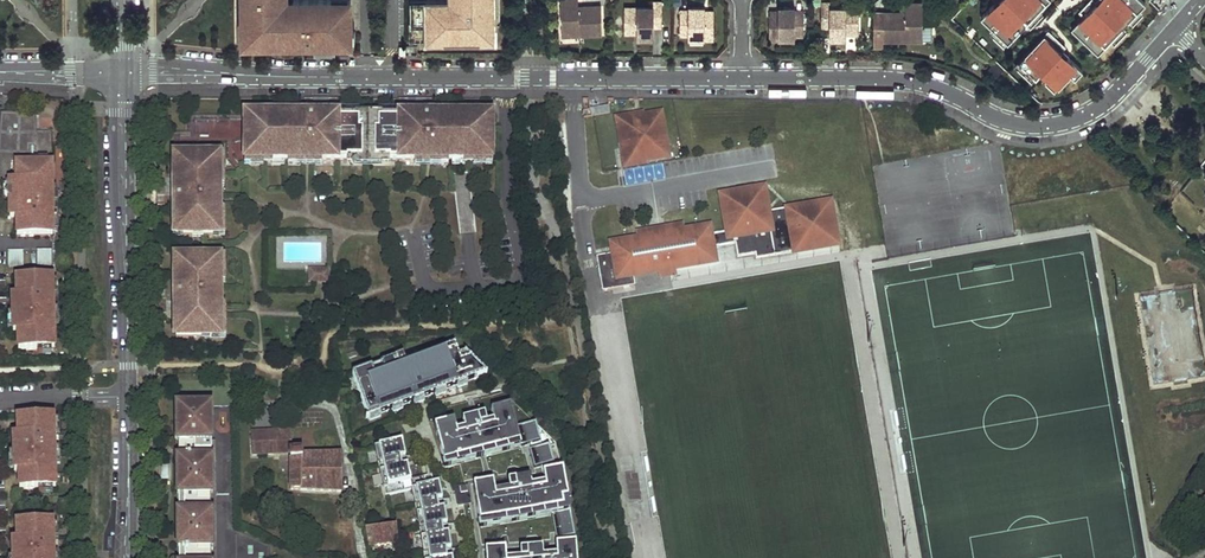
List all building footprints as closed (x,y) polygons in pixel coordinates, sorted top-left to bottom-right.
[(351,33),(351,0),(294,0),(294,2),(283,2),(283,0),(244,0),(244,40),(340,38),(340,33),(351,33)] [(411,19),(409,19),(409,38),(445,38),(445,40),(456,40),(456,38),(480,38),(480,40),(497,39),(497,25),(500,25),(500,0),(411,0),(411,19)] [(562,30),(569,29),(575,35),(602,34),(601,6),(583,7),(583,11),(579,11),(579,7),(578,0),(561,0),(562,30)] [(1047,11),(1042,15),(1052,24),(1060,15),(1066,8),(1071,12),(1079,4),(1082,0),(1036,0),(1047,11)] [(1079,4),(1088,13),(1093,8),(1085,0),(1082,0),(1079,4)] [(1093,8),(1088,13),(1097,21),(1117,0),(1085,0),(1093,8)] [(637,12),(624,12),(624,32),(634,32),(634,30),(637,30),(637,37),(654,37),(654,26),(662,26),(662,2),(653,2),(653,7),(637,7),(637,12)] [(821,2),(821,26),(830,26),(830,38),(847,38),(847,31),(849,31),(849,33),(859,33),(859,13),(847,13),(847,8),(830,8),(830,2),(821,2)] [(883,13),(883,41),(910,41),(916,35),(923,35),(923,3),(906,3),(905,13),(905,17),(901,17),(901,13),(883,13)] [(680,13),(680,37),(688,37),(688,38),(705,38),(705,34),(714,34),(714,14),(705,14),(705,11),(705,7),(689,7),(689,10),(689,13),(680,13)] [(795,35),(803,35),(804,13),(795,13),(795,11),(795,8),(778,8),(778,11),(778,14),(770,14),(769,34),(778,34),(778,38),(795,38),(795,35)] [(1066,8),(1060,15),(1064,19),(1071,12),(1066,8)] [(635,44),(636,36),(622,35),(622,44),(635,44)] [(1047,35),(1020,59),(1053,96),(1080,72),(1047,35)] [(316,48),(316,56),(334,55),(334,47),(316,48)] [(609,106),(590,110),(592,117),(610,113),(609,106)] [(637,117),(617,121),(622,149),(626,148),(629,164),(669,157),(661,113),(641,116),(642,119),(637,120),(637,117)] [(2,114),(0,133),(0,180),(10,181),(10,163),(13,163),(13,183),(10,183),(10,191),(10,201),(11,210),(18,210),(18,219),(18,236),(54,236),(53,208),(52,132),(37,132),(37,117),(19,117),(19,114),(2,114)] [(337,117),(246,117),(246,142),(251,142),(251,160),(306,161),(311,161),(355,161),(355,159),(382,159),(382,161),(426,161),(431,161),(487,161),(487,143),(491,143),(491,117),(400,117),(400,119),(382,119),(383,117),(355,117),(355,119),(337,119),(337,117)] [(200,158),(175,158),(175,205),(177,205),(177,236),(193,236),(193,234),(203,234),(203,236),(214,236),(214,232),(219,232),(219,204),(219,200),(219,162),(200,162),(200,158)] [(71,182),(61,182),(61,193),(71,193),(71,182)] [(837,244),(830,202),(787,209),(787,208),(767,211),(763,187),(720,195),(727,232),(711,236),(713,248),(735,244),(737,257),(755,254),(756,258),(837,244)] [(681,224),(638,231),(639,236),(654,233),(654,237),(668,235),(667,231),(682,229),(681,224)] [(596,257),(602,291),(635,286),(633,275),(658,271),(664,270),(663,267),(669,266),(669,269),(676,268),(715,261),(713,248),(711,236),(709,227),(682,232),(682,229),(667,231),(668,235),(654,237),(654,233),(639,236),(639,239),(612,244),(614,254),(596,257)] [(7,252),(7,270),(23,270),(23,252),(7,252)] [(31,252),(31,271),(51,270),(51,252),(31,252)] [(178,292),(176,338),(202,338),(202,334),(220,334),(220,314),(220,310),(220,264),(214,264),(214,260),(203,260),(203,262),(198,262),(194,262),(194,260),(177,260),(176,292),(178,292)] [(658,271),(659,279),(677,276),(676,268),(669,269),(669,266),(663,267),(664,270),(658,271)] [(310,276),(310,282),(312,282),(329,282),(329,273),(323,273),(323,276),(310,276)] [(53,279),(17,280),(18,298),(18,302),(13,302),(14,333),(18,333),(19,351),(55,350),(54,316),(54,307),(53,279)] [(352,377),(369,424),(381,419),(380,416),(391,411),(392,415),(403,411),(402,408),(413,403),(414,407),(425,403),(423,400),(434,396),(435,399),(446,394),(445,392),(456,388),(457,391),(468,386),(467,384),(486,376),(465,355),(458,358),(454,348),(405,366),(403,358),(352,377)] [(180,405),(179,441),(182,442),(182,459),(179,459),(178,557),(208,557),(208,549),(212,549),(213,512),(209,512),(209,495),(213,495),(214,461),(214,406),(180,405)] [(576,543),(570,544),(569,539),(575,538),(571,512),(563,470),(556,471),(551,447),(542,448),(535,424),(516,429),(510,407),(491,412),(494,423),(487,425),(484,417),(463,423),(465,431),(457,433),(454,422),(434,428),(444,463),(442,463),(444,469),(528,446),(535,469),(542,468),(545,484),(532,486),(530,478),(508,482),(510,491),(496,493),(493,483),(474,486),(481,522),(479,522),(480,529),(552,516),(558,545),(557,545),(558,556),(544,557),(544,549),(521,551),(522,557),(578,557),(576,543)] [(55,437),(54,418),(18,419),(19,437),(19,441),(14,441),(16,472),(20,472),(21,490),(56,489),(55,446),(55,437)] [(289,432),(251,433),(252,456),(282,455),(282,461),(289,461),(289,490),(342,492),(341,455),(301,455),(301,444),(290,444),(289,432)] [(397,444),(400,459),(406,458),(402,442),(397,444)] [(379,468),(401,463),(400,459),(397,444),(375,449),(379,468)] [(379,468),(383,488),(406,482),(402,467),(401,463),(379,468)] [(402,467),(406,482),(410,481),(411,481),(407,466),(402,467)] [(416,506),(438,501),(434,485),(432,476),(411,481),(410,481),(416,506)] [(434,485),(438,501),(443,500),(439,484),(434,485)] [(466,489),(454,492),(457,509),(469,507),(466,489)] [(421,531),(443,526),(440,510),(438,501),(416,506),(421,531)] [(440,510),(443,526),(448,525),(445,509),(440,510)] [(363,520),(368,549),(397,544),(397,542),(395,525),(394,515),(363,520)] [(18,524),(19,541),(19,546),(14,546),(15,557),(54,557),(54,550),(54,541),(53,523),(18,524)] [(425,554),(447,550),(444,534),(443,526),(421,531),(425,554)] [(444,534),(447,550),(453,549),(449,533),(444,534)] [(506,550),(486,552),(487,557),(507,557),(506,550)]
